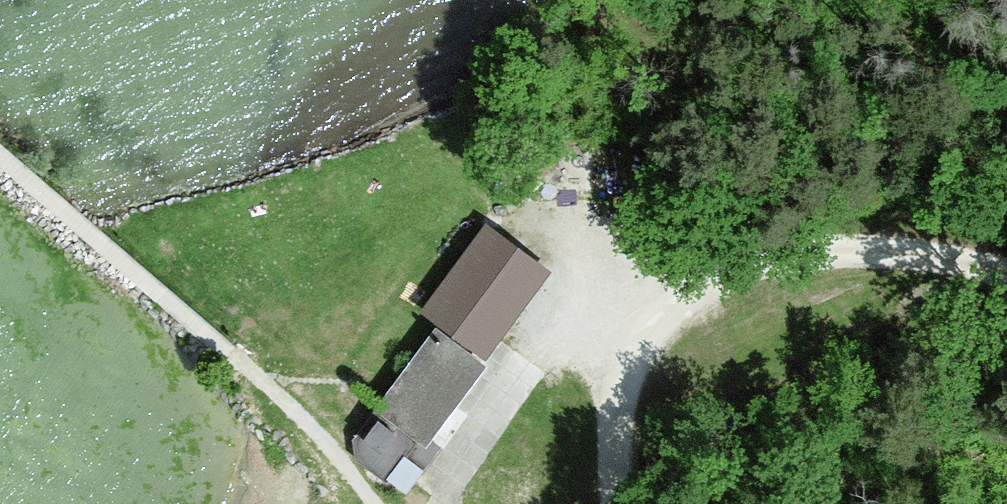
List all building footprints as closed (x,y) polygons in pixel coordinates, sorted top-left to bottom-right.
[(421,309),(436,318),(483,353),(548,263),(485,219),(421,309)] [(483,353),(436,318),(378,396),(425,431),(483,353)]
